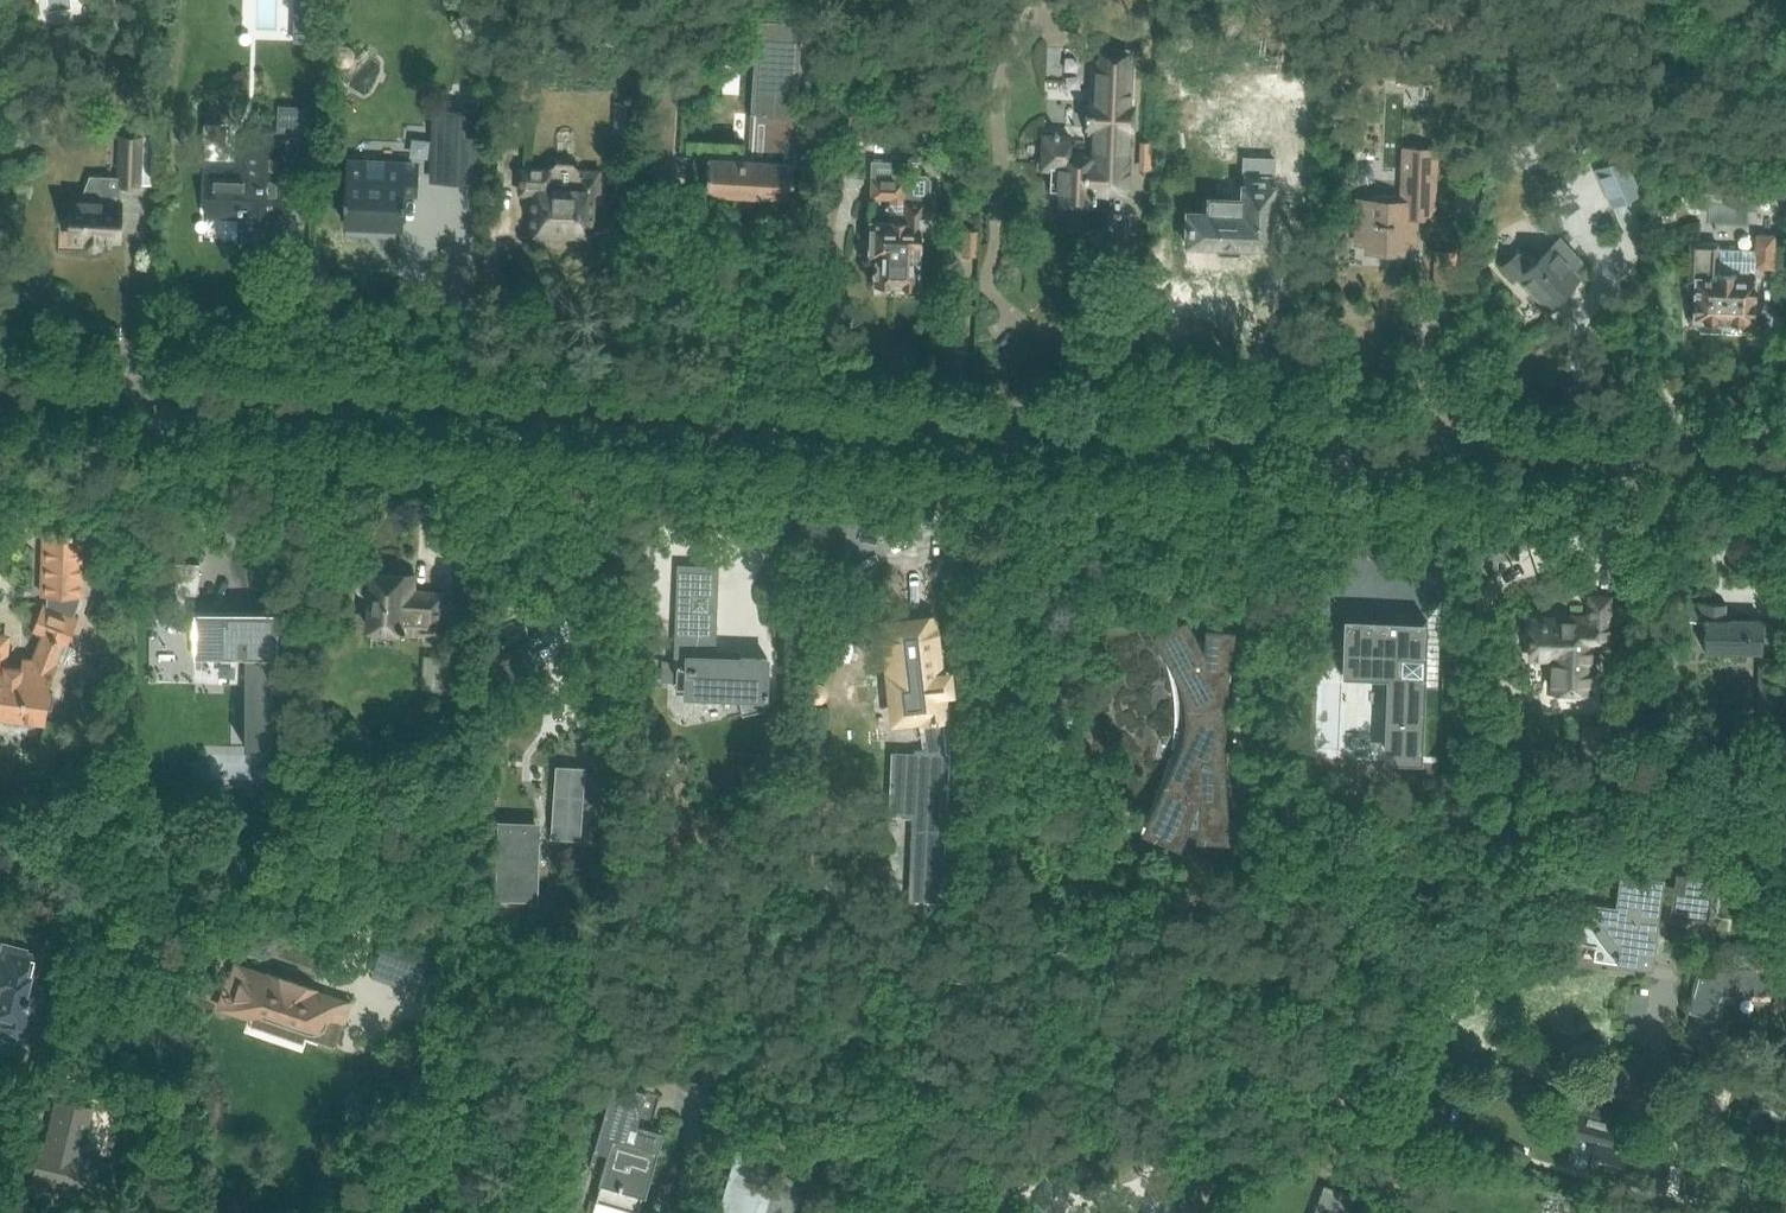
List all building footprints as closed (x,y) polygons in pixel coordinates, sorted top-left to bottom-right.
[(293,41),(314,42),(315,0),(294,0),(293,41)] [(705,193),(792,199),(794,163),(793,163),(802,24),(760,21),(754,115),(770,116),(767,161),(707,158),(705,193)] [(1044,136),(1043,169),(1051,169),(1051,191),(1060,192),(1060,204),(1094,205),(1094,199),(1096,199),(1096,193),(1127,194),(1128,160),(1127,159),(1129,133),(1130,133),(1131,100),(1130,100),(1132,67),(1132,56),(1048,53),(1044,131),(1073,132),(1072,154),(1093,155),(1093,158),(1069,157),(1070,136),(1058,136),(1059,134),(1055,133),(1055,136),(1044,136)] [(435,109),(432,180),(475,182),(478,111),(435,109)] [(835,120),(817,119),(816,136),(834,137),(835,120)] [(282,146),(277,145),(278,133),(244,131),(243,144),(242,176),(207,174),(205,214),(241,216),(240,239),(278,241),(282,146)] [(119,200),(120,187),(141,188),(141,185),(154,186),(156,141),(143,140),(143,139),(117,139),(117,178),(89,177),(82,198),(73,198),(71,241),(87,242),(88,249),(94,252),(100,250),(103,242),(118,243),(120,200),(119,200)] [(1152,141),(1139,141),(1138,170),(1151,171),(1152,141)] [(1616,145),(1597,153),(1602,164),(1621,155),(1616,145)] [(1398,200),(1359,198),(1357,241),(1367,242),(1367,249),(1403,250),(1404,243),(1414,243),(1415,218),(1435,218),(1437,147),(1400,146),(1398,200)] [(1594,168),(1611,206),(1639,194),(1621,155),(1602,164),(1594,168)] [(1183,248),(1217,249),(1217,255),(1240,256),(1241,250),(1273,251),(1276,183),(1274,183),(1276,175),(1277,158),(1242,157),(1242,178),(1243,178),(1242,183),(1240,183),(1240,197),(1207,196),(1207,210),(1184,210),(1183,248)] [(343,198),(343,205),(345,205),(344,224),(345,224),(356,224),(366,225),(366,226),(368,226),(368,225),(377,225),(377,227),(379,227),(379,225),(401,226),(402,208),(404,208),(404,201),(402,201),(402,194),(416,195),(417,173),(403,173),(403,164),(347,161),(345,198),(343,198)] [(592,191),(598,192),(599,172),(580,171),(581,168),(579,168),(573,162),(557,161),(551,167),(549,167),(549,169),(521,169),(520,194),(532,194),(532,212),(529,215),(529,223),(531,226),(531,231),(591,233),(592,191)] [(890,198),(889,223),(870,222),(869,256),(875,256),(874,285),(919,286),(921,227),(926,228),(927,195),(930,192),(930,179),(926,173),(912,172),(907,177),(903,177),(903,164),(875,163),(875,176),(870,176),(870,198),(890,198)] [(832,169),(821,168),(819,181),(831,182),(832,169)] [(964,228),(963,254),(977,255),(978,229),(964,228)] [(1754,248),(1754,270),(1775,271),(1777,235),(1755,234),(1754,248)] [(1521,248),(1519,249),(1518,249),(1501,264),(1515,281),(1519,277),(1520,279),(1534,293),(1530,297),(1546,314),(1562,299),(1559,296),(1579,278),(1573,271),(1583,263),(1562,239),(1544,254),(1535,254),(1534,252),(1532,250),(1530,248),(1527,248),(1524,247),(1522,248),(1521,248)] [(1754,270),(1754,248),(1718,247),(1718,266),(1715,266),(1716,243),(1691,243),(1689,282),(1695,282),(1694,321),(1753,323),(1754,279),(1754,270)] [(820,517),(820,541),(847,541),(847,518),(820,517)] [(7,666),(11,632),(0,631),(0,715),(46,720),(47,710),(52,708),(53,695),(48,692),(57,663),(55,663),(56,659),(65,662),(69,663),(73,661),(76,658),(76,653),(75,649),(71,646),(62,643),(63,641),(68,643),(75,623),(71,622),(80,601),(82,537),(43,536),(40,600),(45,600),(44,611),(40,609),(33,629),(44,633),(33,660),(22,659),(21,667),(7,666)] [(661,660),(661,681),(676,682),(676,693),(683,694),(683,698),(739,701),(742,716),(767,710),(766,702),(768,702),(770,660),(714,658),(718,568),(678,567),(676,620),(678,621),(677,665),(661,660)] [(442,599),(442,596),(408,593),(409,576),(375,573),(372,572),(371,572),(370,572),(369,572),(368,572),(367,572),(366,572),(365,572),(364,572),(363,572),(363,573),(362,573),(361,573),(361,574),(360,574),(359,575),(358,576),(357,577),(356,578),(356,579),(355,580),(355,581),(355,582),(355,583),(355,584),(355,585),(355,586),(355,587),(355,588),(355,589),(356,590),(356,591),(357,592),(357,593),(358,593),(358,594),(359,594),(359,595),(360,595),(360,596),(361,596),(362,596),(362,597),(363,597),(364,597),(365,598),(366,598),(367,598),(368,598),(369,598),(370,598),(368,629),(439,634),(439,632),(438,632),(440,598),(442,599)] [(1550,657),(1548,696),(1592,697),(1594,641),(1607,641),(1608,599),(1591,598),(1590,619),(1554,618),(1554,621),(1531,621),(1530,657),(1550,657)] [(1724,605),(1689,604),(1688,622),(1703,622),(1703,623),(1705,623),(1704,650),(1762,651),(1762,621),(1725,620),(1724,605)] [(193,623),(166,623),(166,677),(196,677),(246,677),(246,683),(246,747),(272,747),(272,661),(277,661),(277,614),(257,614),(193,614),(193,623)] [(1186,618),(1152,636),(1172,674),(1176,683),(1179,690),(1182,698),(1183,706),(1184,714),(1184,730),(1183,738),(1181,746),(1178,753),(1175,761),(1167,776),(1140,832),(1179,849),(1196,808),(1195,840),(1229,842),(1226,782),(1226,742),(1227,706),(1229,681),(1236,630),(1205,629),(1203,652),(1186,618)] [(1343,618),(1341,675),(1343,675),(1343,669),(1393,671),(1390,756),(1419,757),(1419,763),(1421,763),(1427,622),(1343,618)] [(885,635),(885,637),(885,638),(886,640),(886,641),(887,642),(888,644),(888,645),(889,646),(892,675),(890,676),(892,699),(898,708),(900,710),(902,713),(907,715),(917,717),(917,720),(918,727),(921,750),(948,747),(943,699),(946,699),(944,682),(940,683),(933,619),(898,623),(898,625),(895,625),(894,626),(892,626),(891,627),(889,628),(888,630),(887,631),(886,633),(885,635)] [(491,694),(520,678),(508,655),(480,671),(491,694)] [(1776,658),(1758,657),(1756,711),(1775,712),(1776,658)] [(438,691),(460,693),(461,659),(440,658),(438,691)] [(813,703),(817,703),(823,702),(825,700),(827,698),(828,695),(827,692),(826,689),(824,687),(818,684),(815,684),(812,685),(809,687),(807,690),(807,693),(807,696),(808,699),(810,701),(813,703)] [(585,744),(583,717),(557,716),(557,718),(540,719),(539,715),(516,714),(515,760),(508,758),(506,788),(547,790),(547,784),(573,785),(573,799),(587,799),(589,771),(594,771),(596,744),(585,744)] [(1610,724),(1581,723),(1579,788),(1609,789),(1610,724)] [(912,816),(909,903),(945,905),(950,752),(950,747),(948,747),(921,750),(914,751),(912,816)] [(1584,924),(1582,944),(1595,945),(1615,948),(1617,950),(1616,963),(1616,964),(1652,969),(1663,892),(1674,893),(1671,915),(1708,920),(1713,879),(1677,874),(1675,886),(1664,885),(1665,879),(1620,873),(1615,907),(1587,903),(1584,924)] [(47,882),(49,889),(55,893),(62,892),(67,885),(65,878),(58,874),(51,876),(47,882)] [(54,920),(51,939),(66,942),(69,923),(54,920)] [(143,946),(148,934),(138,930),(133,941),(143,946)] [(387,937),(374,976),(413,989),(426,950),(387,937)] [(36,1029),(38,1018),(41,1019),(44,1003),(30,1000),(40,958),(25,955),(26,952),(3,947),(0,957),(0,1021),(1,1022),(1,1029),(4,1037),(10,1042),(18,1044),(25,1042),(32,1037),(35,1030),(36,1029)] [(1737,968),(1737,964),(1702,963),(1689,1013),(1714,1019),(1720,995),(1740,995),(1740,994),(1785,995),(1785,969),(1737,968)] [(229,980),(219,1009),(248,1019),(250,1013),(253,1014),(306,1032),(304,1036),(306,1037),(334,1046),(342,1022),(343,1022),(349,1007),(309,993),(311,988),(275,976),(273,981),(240,970),(236,982),(229,980)] [(1688,1050),(1700,1053),(1703,1041),(1691,1038),(1688,1050)] [(1610,1074),(1606,1098),(1638,1107),(1644,1086),(1637,1084),(1641,1069),(1618,1063),(1615,1075),(1610,1074)] [(659,1095),(613,1082),(589,1169),(602,1173),(599,1183),(601,1184),(595,1203),(631,1212),(638,1212),(642,1196),(645,1197),(662,1134),(649,1130),(659,1095)] [(1719,1097),(1678,1086),(1670,1116),(1712,1126),(1719,1097)] [(32,1184),(89,1197),(99,1157),(81,1152),(92,1110),(57,1101),(46,1144),(42,1143),(32,1184)] [(1600,1176),(1664,1193),(1669,1172),(1663,1171),(1666,1156),(1611,1142),(1615,1124),(1575,1113),(1569,1136),(1596,1143),(1590,1170),(1601,1173),(1600,1176)] [(719,1206),(726,1208),(744,1212),(794,1212),(798,1199),(802,1187),(764,1175),(769,1160),(771,1153),(736,1144),(719,1206)] [(1383,1165),(1379,1180),(1397,1185),(1401,1170),(1383,1165)] [(1180,1175),(1181,1212),(1209,1212),(1208,1174),(1180,1175)] [(1348,1202),(1320,1192),(1313,1212),(1344,1212),(1348,1202)]
